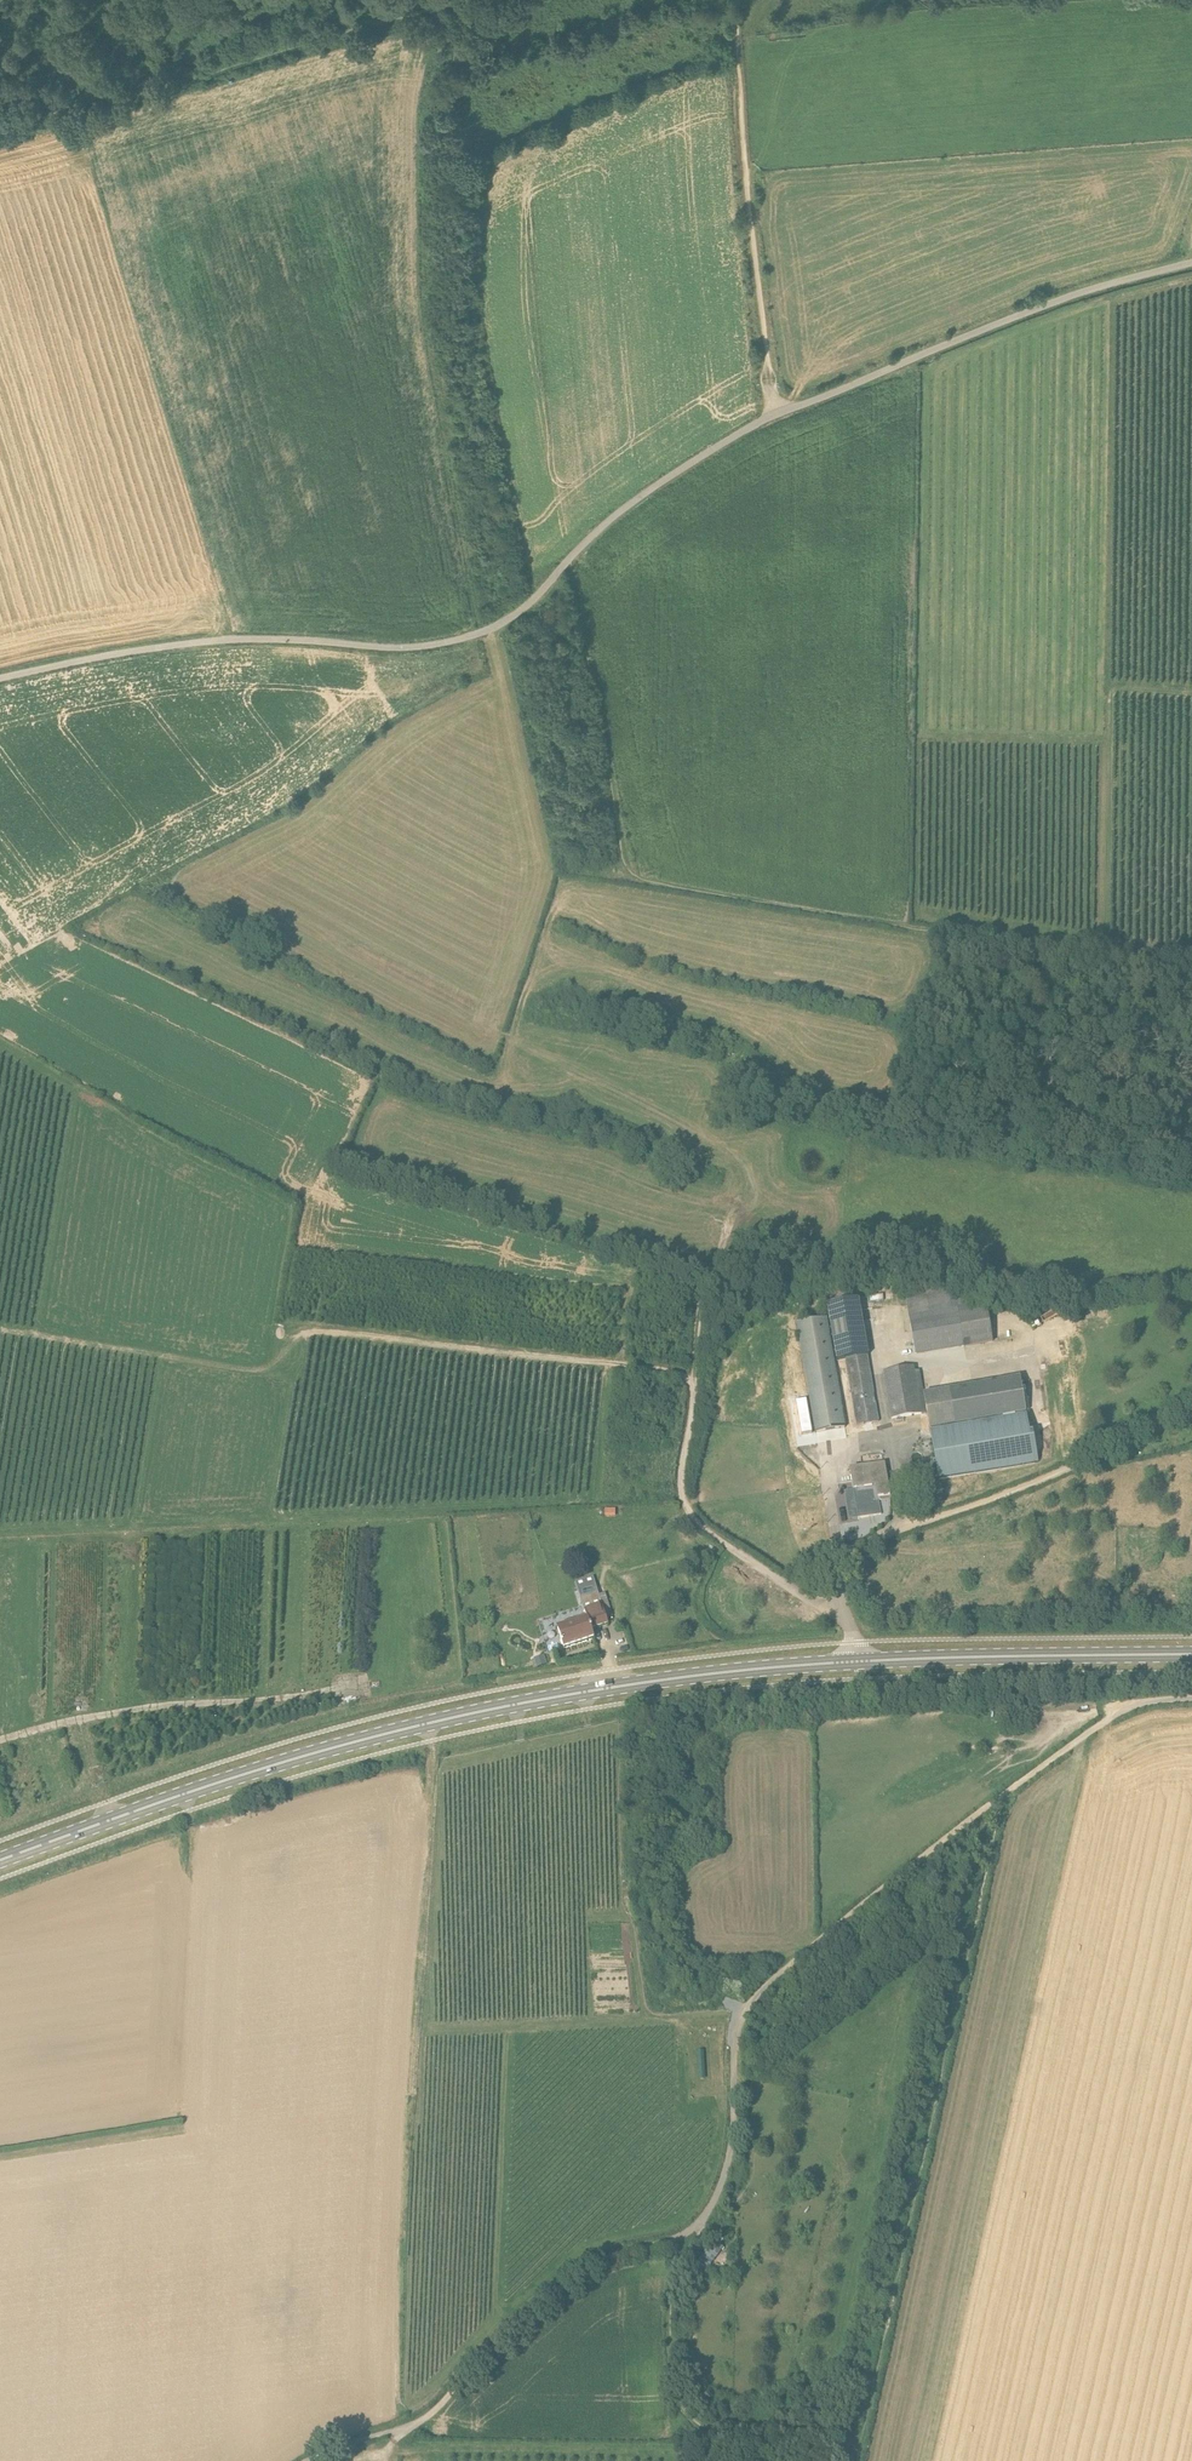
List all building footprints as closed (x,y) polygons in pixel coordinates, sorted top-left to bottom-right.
[(994,1343),(987,1304),(969,1307),(968,1299),(958,1301),(956,1287),(905,1296),(909,1317),(908,1317),(916,1356),(994,1343)] [(836,1361),(846,1360),(857,1425),(857,1426),(879,1422),(879,1421),(867,1356),(869,1356),(859,1300),(827,1306),(836,1361)] [(826,1318),(796,1324),(818,1444),(832,1442),(834,1448),(849,1445),(826,1318)] [(884,1372),(892,1419),(926,1414),(919,1371),(915,1371),(914,1367),(884,1372)] [(930,1429),(1027,1412),(1020,1377),(924,1394),(930,1429)] [(938,1480),(1035,1463),(1027,1415),(930,1432),(938,1480)] [(864,1466),(884,1462),(883,1453),(862,1457),(864,1466)] [(851,1469),(854,1490),(872,1487),(872,1486),(876,1485),(878,1497),(890,1495),(885,1463),(851,1469)] [(608,1624),(598,1592),(593,1577),(575,1583),(580,1597),(587,1618),(557,1628),(564,1648),(594,1638),(591,1629),(608,1624)] [(1148,1612),(1148,1601),(1130,1601),(1129,1612),(1148,1612)] [(535,1658),(538,1666),(548,1663),(545,1655),(535,1658)] [(717,2236),(714,2240),(692,2272),(699,2277),(700,2274),(705,2267),(709,2269),(724,2247),(720,2245),(723,2240),(717,2236)]
